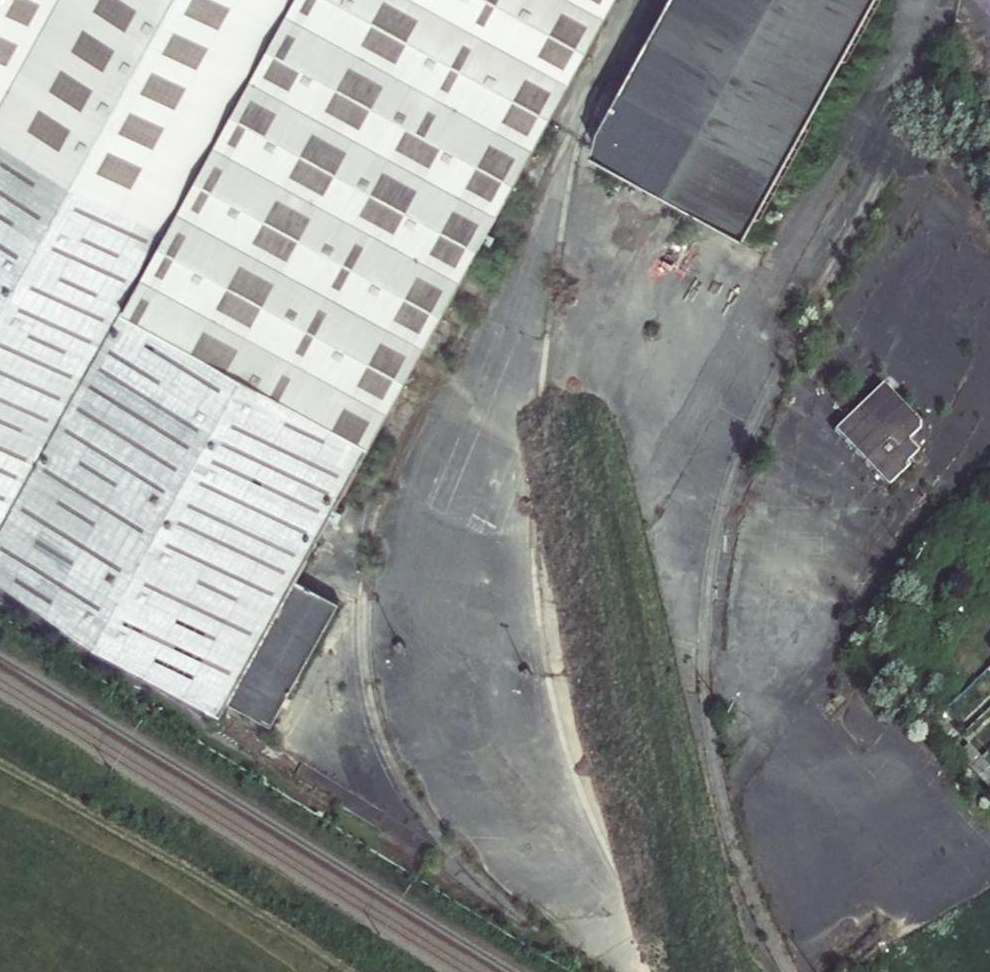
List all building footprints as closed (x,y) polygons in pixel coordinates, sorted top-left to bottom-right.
[(224,704),(230,694),(273,718),(322,629),(341,594),(298,570),(344,486),(399,386),(411,365),(412,362),(488,224),(562,90),(612,0),(0,0),(0,571),(224,704)] [(664,4),(635,59),(600,121),(594,146),(646,175),(655,158),(703,185),(733,131),(793,23),(805,0),(667,0),(664,4)] [(793,23),(733,131),(703,185),(655,158),(646,175),(686,197),(746,230),(807,119),(858,27),(873,0),(805,0),(793,23)] [(411,365),(399,386),(415,395),(427,373),(411,365)] [(892,380),(838,434),(892,488),(920,461),(906,448),(930,425),(929,418),(892,380)]
